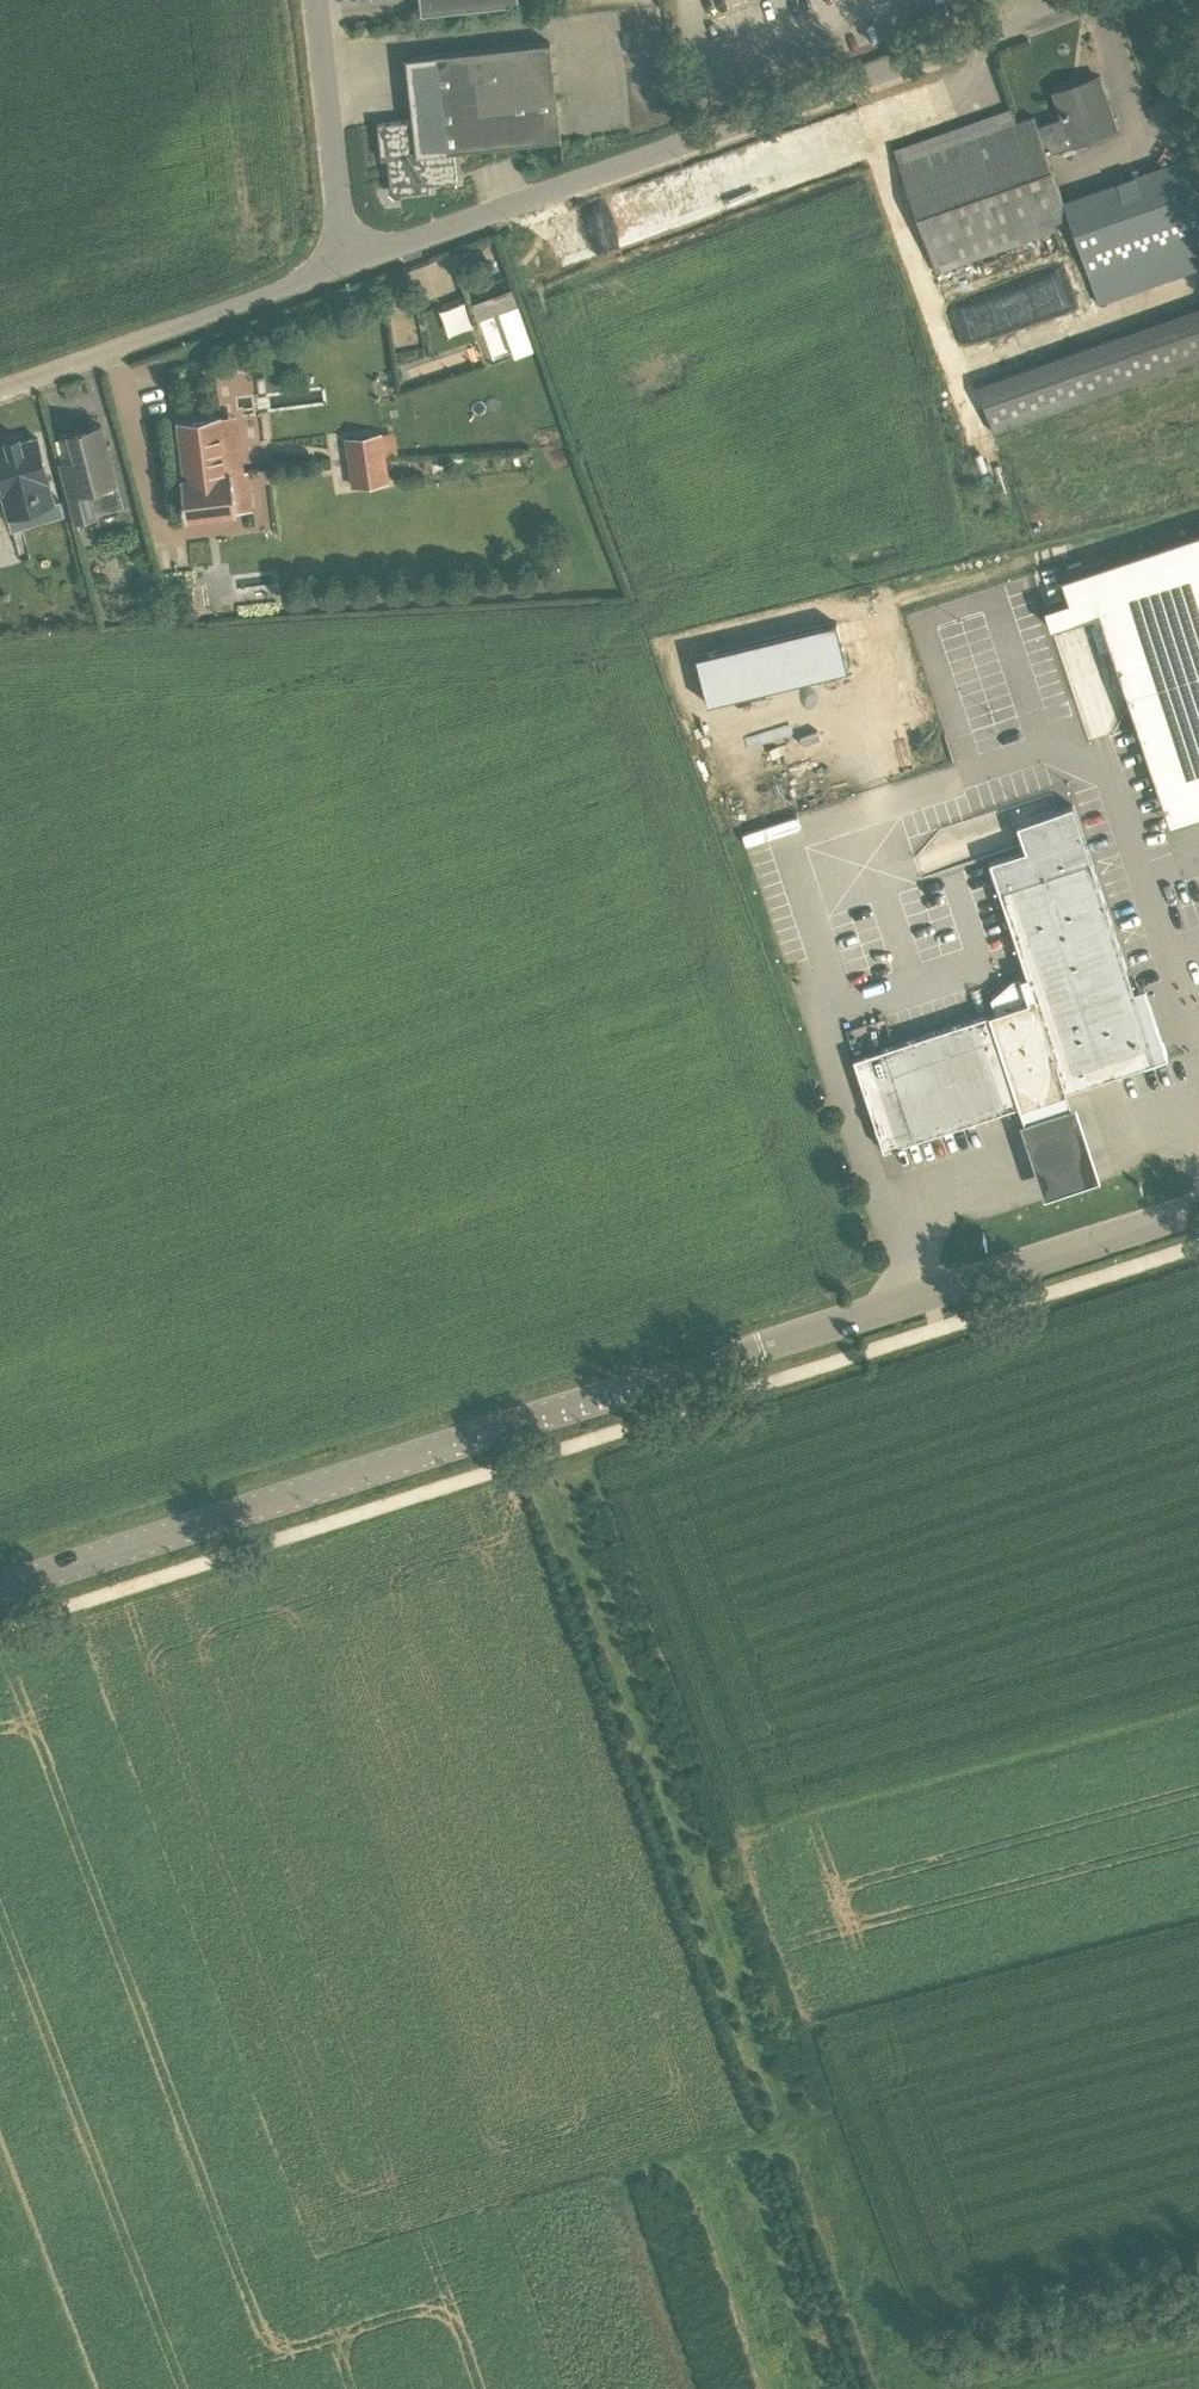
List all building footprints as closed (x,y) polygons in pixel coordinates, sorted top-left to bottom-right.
[(423,12),(520,2),(519,0),(421,0),(423,12)] [(551,42),(407,57),(414,118),(379,122),(383,158),(389,158),(392,187),(400,193),(431,190),(430,183),(458,180),(455,150),(562,138),(551,42)] [(1117,129),(1099,75),(1055,90),(1064,116),(1038,125),(1035,116),(1018,122),(1013,108),(895,149),(904,176),(933,264),(1071,216),(1098,295),(1198,260),(1198,185),(1189,156),(1084,192),(1086,200),(1067,207),(1048,152),(1117,129)] [(977,313),(981,333),(1067,314),(1058,277),(994,291),(997,309),(977,313)] [(449,322),(472,315),(467,296),(444,303),(449,322)] [(977,382),(994,432),(1198,359),(1198,303),(977,382)] [(532,350),(517,306),(507,309),(522,354),(532,350)] [(222,414),(179,419),(186,477),(245,470),(245,469),(229,471),(222,414)] [(117,482),(102,424),(71,432),(78,458),(62,462),(78,520),(96,515),(89,489),(117,482)] [(385,457),(381,433),(348,438),(352,462),(385,457)] [(0,447),(0,494),(5,493),(10,513),(56,501),(38,436),(0,447)] [(385,457),(352,462),(355,484),(388,480),(385,457)] [(186,477),(182,477),(187,518),(237,511),(232,472),(186,477)] [(254,499),(270,498),(268,473),(252,474),(254,499)] [(1063,578),(1070,599),(1045,607),(1052,627),(1101,611),(1155,776),(1184,766),(1194,795),(1198,794),(1198,532),(1063,578)] [(143,574),(149,593),(163,589),(157,569),(143,574)] [(838,621),(696,655),(708,704),(849,669),(838,621)] [(997,1012),(855,1059),(885,1148),(1020,1104),(1021,1107),(1068,1091),(1067,1088),(1157,1058),(1088,852),(1073,805),(1018,823),(1026,849),(991,860),(1028,974),(1013,979),(992,998),(997,1012)] [(1022,1121),(1046,1193),(1100,1175),(1076,1101),(1071,1102),(1068,1091),(1021,1107),(1025,1119),(1022,1121)]
